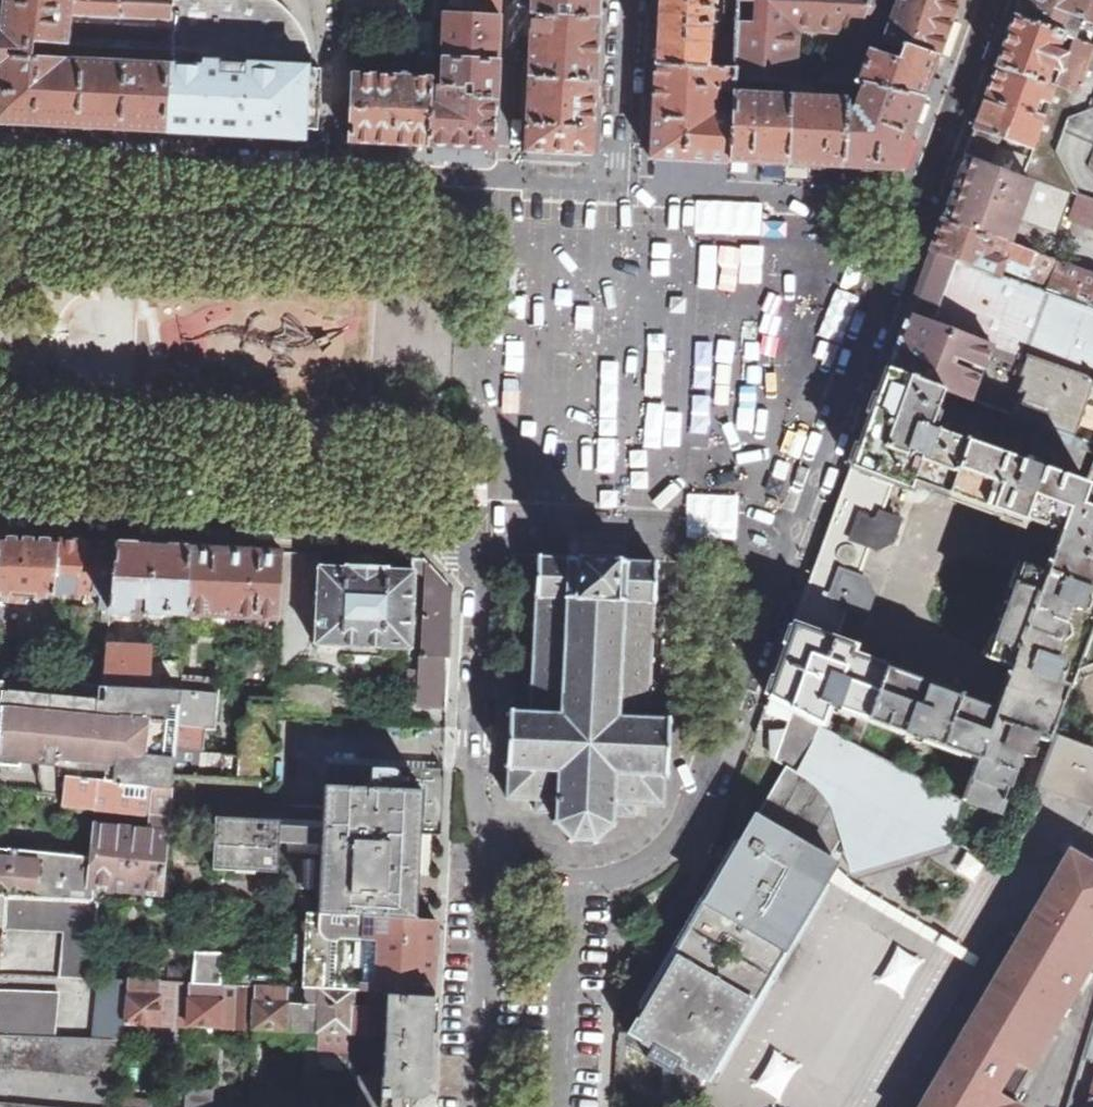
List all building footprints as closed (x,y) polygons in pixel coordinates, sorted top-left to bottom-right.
[(2,27),(0,43),(0,125),(35,126),(111,130),(166,132),(170,67),(28,60),(29,44),(68,45),(72,0),(5,0),(2,27)] [(68,45),(29,44),(28,60),(170,67),(174,0),(72,0),(68,45)] [(170,67),(197,68),(196,61),(219,61),(219,74),(245,74),(245,62),(313,66),(313,62),(312,55),(309,44),(305,34),(301,25),(295,18),(288,10),(280,3),(275,0),(174,0),(170,67)] [(409,46),(419,47),(434,47),(436,0),(412,0),(409,46)] [(500,0),(468,0),(467,16),(499,18),(500,0)] [(600,21),(601,0),(533,0),(532,17),(600,21)] [(655,66),(708,68),(710,15),(716,15),(717,9),(711,9),(711,0),(659,0),(655,66)] [(871,0),(737,0),(737,1),(733,69),(736,69),(736,78),(790,81),(794,81),(796,52),(797,29),(856,33),(861,34),(865,17),(871,0)] [(884,42),(898,0),(871,0),(865,17),(861,34),(884,42)] [(959,0),(898,0),(884,42),(902,48),(903,47),(938,58),(959,0)] [(1015,18),(1061,35),(1072,39),(1074,40),(1081,20),(1092,24),(1092,0),(1021,0),(1015,18)] [(733,69),(737,1),(725,1),(724,36),(721,43),(719,68),(733,69)] [(498,60),(499,18),(467,16),(445,15),(443,59),(445,59),(445,57),(498,60)] [(530,79),(597,83),(600,21),(532,17),(530,79)] [(997,66),(1056,87),(1076,94),(1092,47),(1074,40),(1072,39),(1066,56),(1055,51),(1061,35),(1015,18),(997,66)] [(1092,47),(1076,94),(1056,87),(1050,104),(1044,118),(1033,149),(1030,156),(1024,175),(1092,200),(1092,46),(1092,47)] [(426,79),(433,80),(434,47),(419,47),(426,79)] [(923,98),(936,65),(938,58),(903,47),(902,48),(897,60),(870,51),(866,62),(796,52),(794,81),(811,82),(842,84),(863,87),(923,98)] [(494,150),(498,60),(445,57),(445,59),(443,87),(437,86),(436,104),(431,104),(429,146),(494,150)] [(197,68),(170,67),(166,132),(179,133),(217,135),(243,136),(244,128),(281,130),(298,131),(305,131),(306,130),(309,130),(311,128),(313,70),(313,66),(245,62),(245,74),(219,74),(219,61),(196,61),(197,68)] [(708,68),(655,66),(650,157),(730,162),(733,116),(715,116),(716,90),(735,91),(736,78),(736,69),(733,69),(719,68),(708,68)] [(1036,99),(1050,104),(1056,87),(997,66),(974,128),(999,137),(1033,149),(1044,118),(1031,114),(1036,99)] [(306,130),(305,131),(318,132),(321,70),(313,70),(311,128),(309,130),(306,130)] [(334,141),(429,146),(431,104),(433,80),(426,79),(360,77),(339,75),(334,141)] [(526,152),(593,155),(597,83),(530,79),(526,152)] [(789,98),(810,99),(810,93),(811,82),(794,81),(790,81),(789,98)] [(847,101),(841,101),(841,102),(842,102),(840,168),(895,171),(923,98),(863,87),(854,111),(846,111),(847,101)] [(755,96),(749,96),(735,95),(733,116),(730,162),(767,164),(785,165),(789,98),(755,96)] [(810,99),(789,98),(785,165),(840,168),(842,102),(841,102),(841,101),(814,99),(810,99)] [(281,138),(281,130),(244,128),(243,136),(281,138)] [(1024,175),(1030,156),(996,144),(999,137),(974,128),(965,155),(1022,176),(1024,175)] [(1022,176),(965,155),(952,193),(955,202),(1001,220),(1003,215),(1016,219),(1056,234),(1071,194),(1092,202),(1092,200),(1024,175),(1022,176)] [(1008,241),(1016,219),(1003,215),(1001,220),(955,202),(952,193),(942,219),(993,238),(994,235),(1008,241)] [(1055,276),(1062,261),(1008,241),(994,235),(993,238),(942,219),(936,235),(930,252),(999,276),(999,275),(1007,253),(1033,262),(1032,267),(1055,276)] [(1060,297),(999,275),(999,276),(930,252),(907,313),(1092,380),(1092,309),(1060,297)] [(1092,309),(1092,272),(1062,261),(1055,276),(1051,287),(1062,290),(1060,297),(1092,309)] [(907,313),(887,370),(943,391),(970,400),(978,375),(928,355),(930,349),(982,369),(987,355),(1010,363),(1008,369),(1016,373),(1016,375),(1020,377),(1021,375),(1024,376),(1019,389),(1023,390),(1015,416),(1038,424),(1092,443),(1092,380),(907,313)] [(943,391),(887,370),(852,467),(894,483),(911,489),(914,481),(949,494),(968,441),(965,440),(931,428),(943,391)] [(1024,461),(1038,424),(1015,416),(1006,413),(994,444),(992,450),(1024,461)] [(970,435),(968,441),(992,450),(994,444),(970,435)] [(992,450),(968,441),(949,494),(1024,521),(1025,519),(1043,468),(1024,461),(992,450)] [(1049,470),(1074,479),(1078,467),(1053,459),(1049,470)] [(894,483),(852,467),(836,509),(838,510),(834,520),(840,532),(853,537),(861,515),(878,521),(877,523),(883,525),(887,516),(882,514),(894,483)] [(1025,519),(1059,531),(1048,562),(1079,573),(1075,584),(1088,589),(1092,590),(1092,509),(1081,504),(1088,484),(1074,479),(1049,470),(1043,468),(1025,519)] [(744,539),(743,494),(684,495),(685,540),(744,539)] [(836,509),(804,582),(810,584),(815,573),(829,568),(840,572),(841,572),(841,571),(853,539),(854,537),(853,537),(840,532),(834,520),(838,510),(836,509)] [(889,541),(890,542),(892,541),(899,520),(887,516),(883,525),(877,523),(878,521),(861,515),(853,537),(854,537),(853,539),(877,548),(879,547),(879,546),(889,541)] [(60,540),(0,538),(0,596),(19,597),(19,602),(26,602),(26,597),(55,599),(55,597),(60,540)] [(99,610),(110,611),(117,543),(60,540),(55,597),(60,598),(61,592),(101,595),(99,610)] [(151,612),(189,614),(192,547),(117,543),(110,611),(126,612),(126,617),(130,617),(130,620),(147,621),(147,618),(151,618),(151,612)] [(189,614),(280,619),(283,552),(192,547),(189,614)] [(508,772),(510,772),(509,791),(508,791),(508,794),(507,794),(507,798),(508,798),(508,799),(512,799),(529,799),(529,800),(532,800),(534,800),(534,799),(537,799),(537,800),(538,800),(538,801),(539,801),(539,808),(537,808),(537,809),(536,809),(536,812),(539,813),(539,812),(550,813),(553,813),(557,813),(556,819),(553,820),(554,825),(558,824),(570,838),(568,841),(574,843),(575,840),(593,841),(594,844),(599,842),(598,838),(611,827),(615,828),(617,823),(613,821),(613,815),(616,815),(616,816),(620,816),(631,816),(631,817),(634,817),(634,816),(635,813),(634,813),(634,812),(631,812),(632,805),(633,805),(633,804),(634,805),(634,803),(637,804),(637,805),(640,805),(642,806),(642,805),(659,806),(664,807),(664,806),(665,802),(664,801),(664,799),(663,799),(664,779),(666,779),(666,776),(670,776),(670,771),(666,771),(669,724),(672,725),(672,719),(669,719),(669,716),(664,715),(664,719),(660,719),(660,720),(659,720),(659,722),(652,721),(652,719),(651,719),(651,718),(650,718),(649,717),(650,693),(653,693),(653,687),(650,687),(651,663),(654,663),(655,657),(651,657),(653,633),(656,633),(656,627),(653,627),(654,603),(655,603),(655,602),(657,602),(658,596),(656,595),(656,594),(655,594),(656,571),(657,571),(657,570),(659,570),(660,563),(655,563),(655,560),(650,560),(650,563),(626,562),(626,558),(618,558),(617,557),(611,557),(611,560),(609,560),(605,564),(590,564),(587,559),(585,559),(585,555),(578,555),(578,556),(569,556),(569,559),(546,558),(546,554),(541,554),(540,558),(536,557),(536,564),(538,564),(538,565),(539,565),(537,589),(536,589),(536,590),(534,590),(534,596),(536,596),(536,597),(537,597),(536,622),(533,621),(532,627),(536,627),(535,652),(531,652),(531,657),(534,657),(533,682),(530,681),(530,687),(533,687),(532,712),(530,711),(530,712),(529,712),(529,713),(528,713),(528,715),(520,715),(521,713),(520,713),(520,712),(516,712),(516,708),(511,708),(511,711),(508,711),(507,717),(511,717),(508,763),(505,763),(505,768),(508,768),(508,772)] [(855,646),(837,639),(790,621),(760,702),(792,713),(819,724),(827,703),(978,758),(963,801),(996,813),(1017,754),(1027,757),(1035,736),(1047,741),(1067,685),(1055,681),(1063,660),(1052,656),(1071,605),(1081,608),(1088,589),(1075,584),(1079,573),(1048,562),(1044,572),(1017,562),(982,658),(1010,668),(995,708),(961,696),(962,693),(852,653),(855,646)] [(418,707),(448,708),(449,684),(447,684),(447,678),(448,679),(450,668),(450,664),(454,591),(428,563),(423,657),(420,657),(420,670),(409,670),(408,683),(420,683),(418,707)] [(317,644),(411,649),(415,571),(390,570),(390,568),(345,566),(345,568),(320,567),(317,644)] [(804,582),(790,621),(837,639),(849,608),(852,609),(855,601),(849,598),(848,600),(832,594),(840,572),(829,568),(815,573),(810,584),(804,582)] [(855,601),(852,609),(865,614),(872,594),(871,592),(870,593),(865,582),(866,581),(866,580),(841,571),(841,572),(840,572),(832,594),(848,600),(849,598),(855,601)] [(164,674),(183,674),(187,627),(181,626),(181,633),(168,633),(164,674)] [(103,688),(148,690),(150,647),(107,645),(103,688)] [(1080,670),(1056,733),(1092,747),(1092,665),(1080,670)] [(183,677),(182,691),(173,778),(220,780),(222,755),(204,754),(207,721),(216,721),(219,680),(183,677)] [(148,690),(103,688),(0,680),(0,759),(43,763),(41,774),(48,775),(45,794),(60,795),(62,777),(67,777),(172,788),(173,778),(182,691),(148,690)] [(272,765),(275,698),(250,697),(248,734),(241,733),(240,756),(222,755),(220,780),(262,781),(271,781),(272,765)] [(819,724),(792,713),(775,761),(786,767),(756,819),(828,862),(836,850),(847,877),(949,846),(962,801),(819,724)] [(1038,785),(1092,804),(1092,747),(1056,733),(1054,735),(1036,784),(1038,785)] [(261,805),(262,781),(220,780),(173,778),(172,788),(172,815),(217,817),(214,870),(279,874),(281,821),(324,823),(319,914),(366,917),(416,920),(421,834),(442,835),(445,770),(327,764),(326,789),(325,808),(261,805)] [(285,765),(272,765),(271,781),(285,782),(285,765)] [(172,788),(67,777),(64,806),(147,814),(146,829),(101,825),(98,857),(0,847),(0,897),(6,898),(95,903),(95,888),(164,894),(172,815),(172,788)] [(828,862),(756,819),(754,818),(629,1032),(653,1047),(647,1057),(657,1063),(663,1052),(709,1080),(835,866),(828,862)] [(1010,1102),(1032,1065),(1031,1065),(1092,959),(1092,937),(1088,934),(1092,926),(1092,865),(1070,851),(1018,940),(999,929),(957,1002),(975,1013),(967,1027),(965,1026),(932,1083),(934,1084),(920,1106),(1019,1106),(1010,1102)] [(99,903),(95,903),(6,898),(2,929),(64,933),(60,978),(92,980),(99,903)] [(366,922),(366,917),(319,914),(307,914),(303,989),(322,991),(354,992),(363,992),(363,986),(365,986),(368,923),(366,922)] [(437,921),(416,920),(366,917),(366,922),(368,923),(365,986),(363,986),(363,992),(369,993),(388,994),(433,996),(437,921)] [(192,985),(228,986),(231,941),(211,940),(212,955),(195,955),(192,985)] [(93,1038),(124,1040),(125,1023),(130,982),(99,980),(93,1038)] [(130,982),(125,1023),(190,1025),(192,985),(130,982)] [(192,985),(190,1025),(245,1028),(246,987),(228,986),(192,985)] [(252,1028),(320,1031),(322,991),(303,989),(253,987),(252,1028)] [(55,1037),(60,993),(0,991),(0,1035),(55,1037)] [(320,1031),(351,1033),(353,1006),(354,992),(322,991),(320,1031)] [(386,1034),(388,994),(369,993),(368,1007),(353,1006),(351,1033),(386,1034)] [(433,996),(388,994),(386,1034),(383,1077),(381,1106),(385,1106),(411,1106),(420,1095),(429,1082),(431,1039),(433,996)] [(120,1078),(124,1040),(93,1038),(55,1037),(0,1035),(0,1065),(120,1078)] [(317,1094),(319,1045),(308,1044),(305,1095),(270,1093),(270,1106),(316,1106),(317,1094)] [(381,1106),(383,1077),(360,1075),(358,1106),(381,1106)] [(214,1092),(186,1090),(186,1106),(213,1106),(214,1092)] [(327,1095),(317,1094),(316,1106),(327,1106),(327,1095)]
